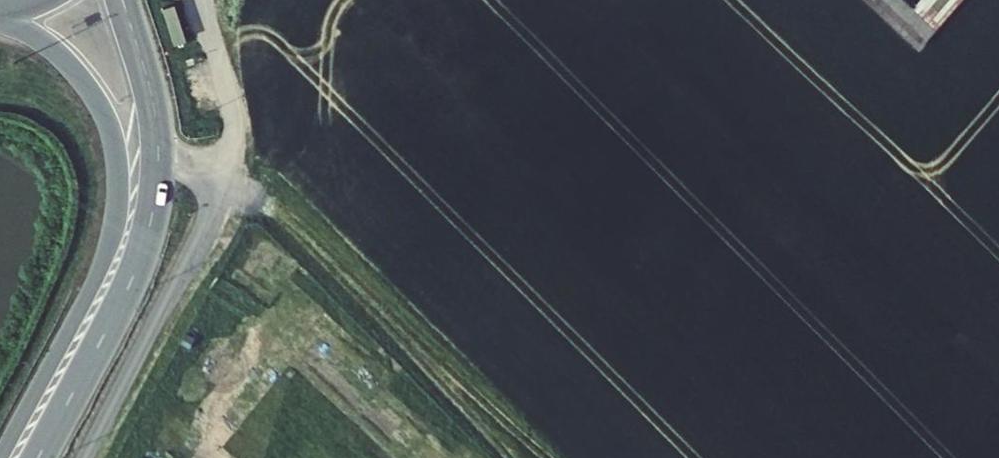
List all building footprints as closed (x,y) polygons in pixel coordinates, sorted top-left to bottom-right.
[(916,49),(959,0),(912,0),(909,4),(904,0),(865,0),(916,49)]
